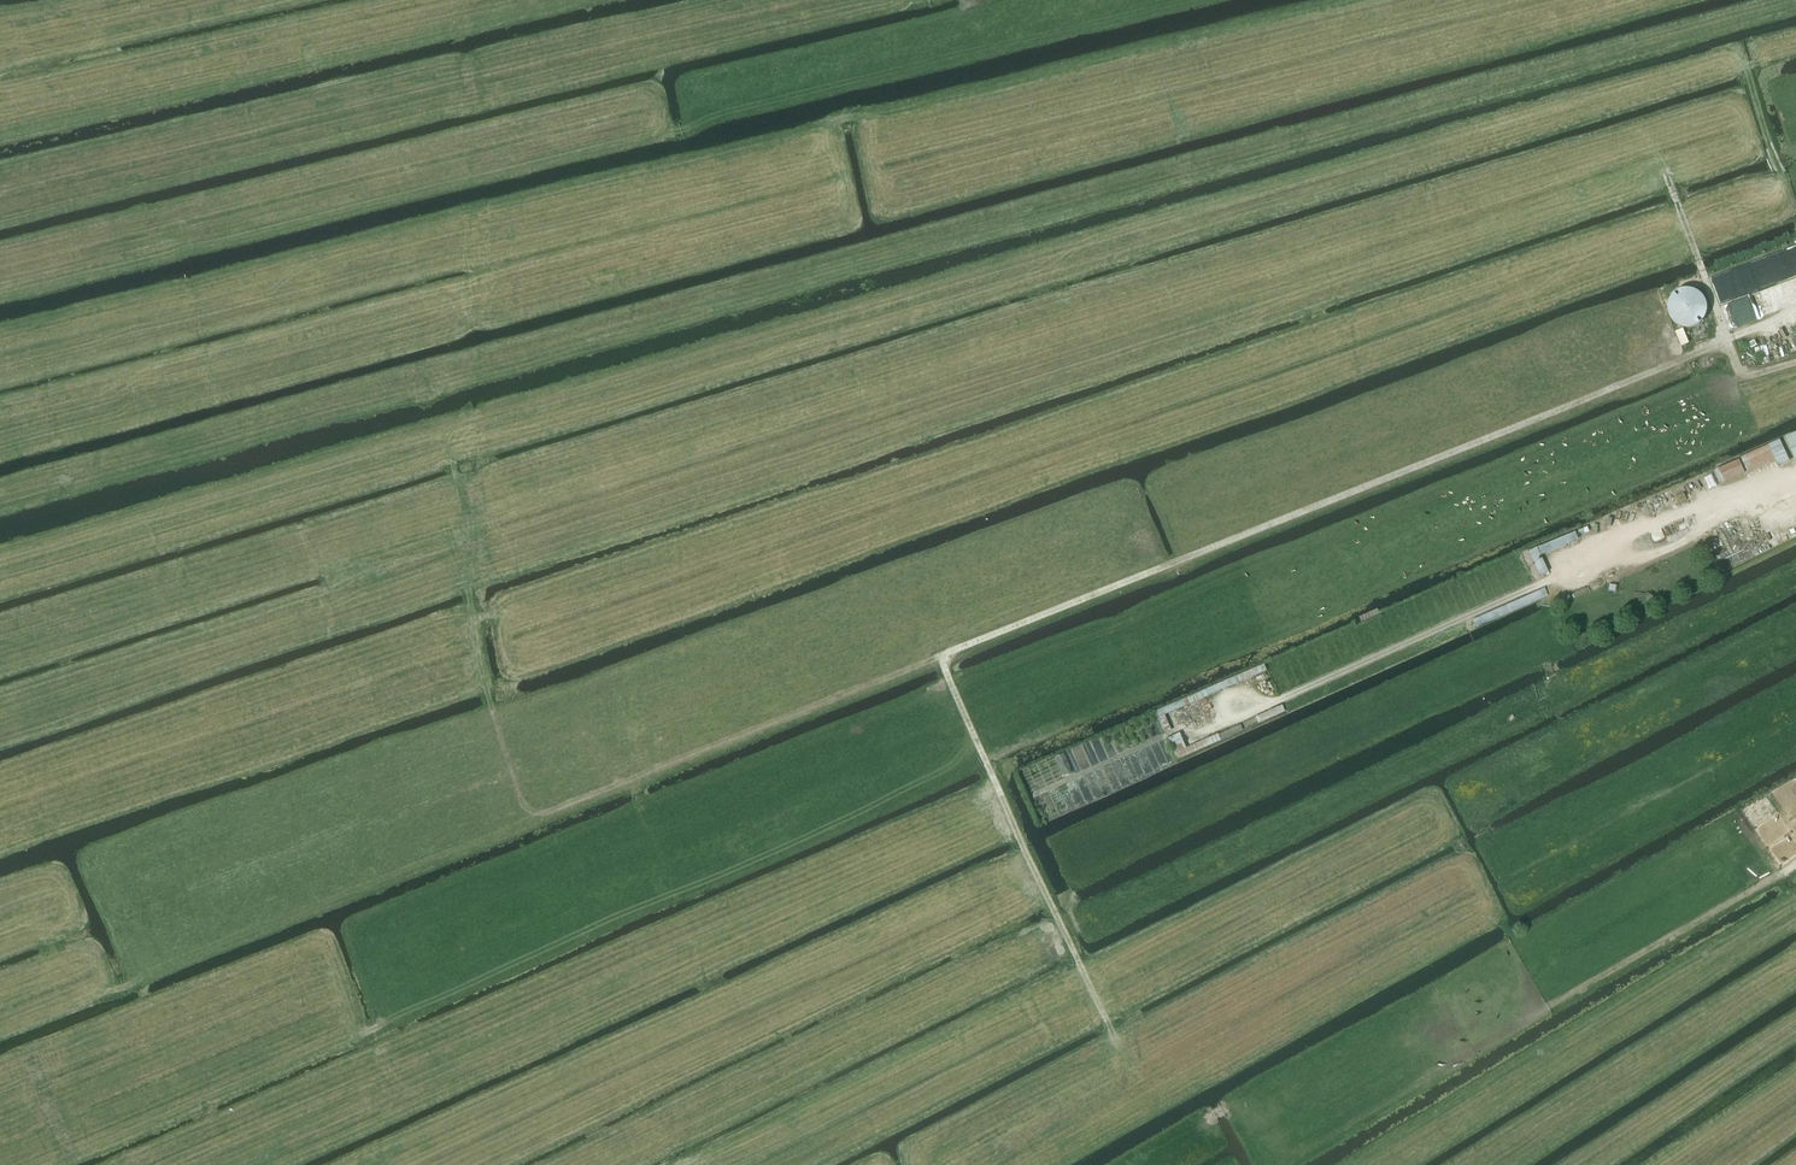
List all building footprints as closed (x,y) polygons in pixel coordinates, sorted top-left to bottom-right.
[(1687,327),(1689,327),(1690,327),(1692,327),(1694,326),(1695,325),(1697,325),(1699,324),(1700,322),(1701,321),(1702,320),(1704,318),(1704,317),(1705,315),(1706,314),(1706,312),(1707,310),(1707,308),(1707,306),(1707,305),(1706,303),(1706,301),(1705,300),(1704,298),(1703,296),(1702,295),(1701,294),(1700,293),(1698,291),(1697,291),(1695,290),(1693,289),(1692,289),(1690,288),(1688,288),(1686,288),(1684,288),(1683,289),(1681,289),(1679,290),(1678,291),(1676,292),(1675,293),(1673,294),(1672,295),(1671,297),(1670,298),(1669,300),(1669,302),(1668,303),(1668,305),(1668,307),(1668,309),(1668,311),(1668,312),(1669,314),(1670,316),(1670,317),(1671,319),(1673,320),(1674,322),(1675,323),(1677,324),(1678,325),(1680,326),(1681,326),(1683,327),(1685,327),(1687,327)] [(1785,438),(1795,463),(1795,434),(1785,438)] [(1536,548),(1529,551),(1540,576),(1548,573),(1536,548)]
